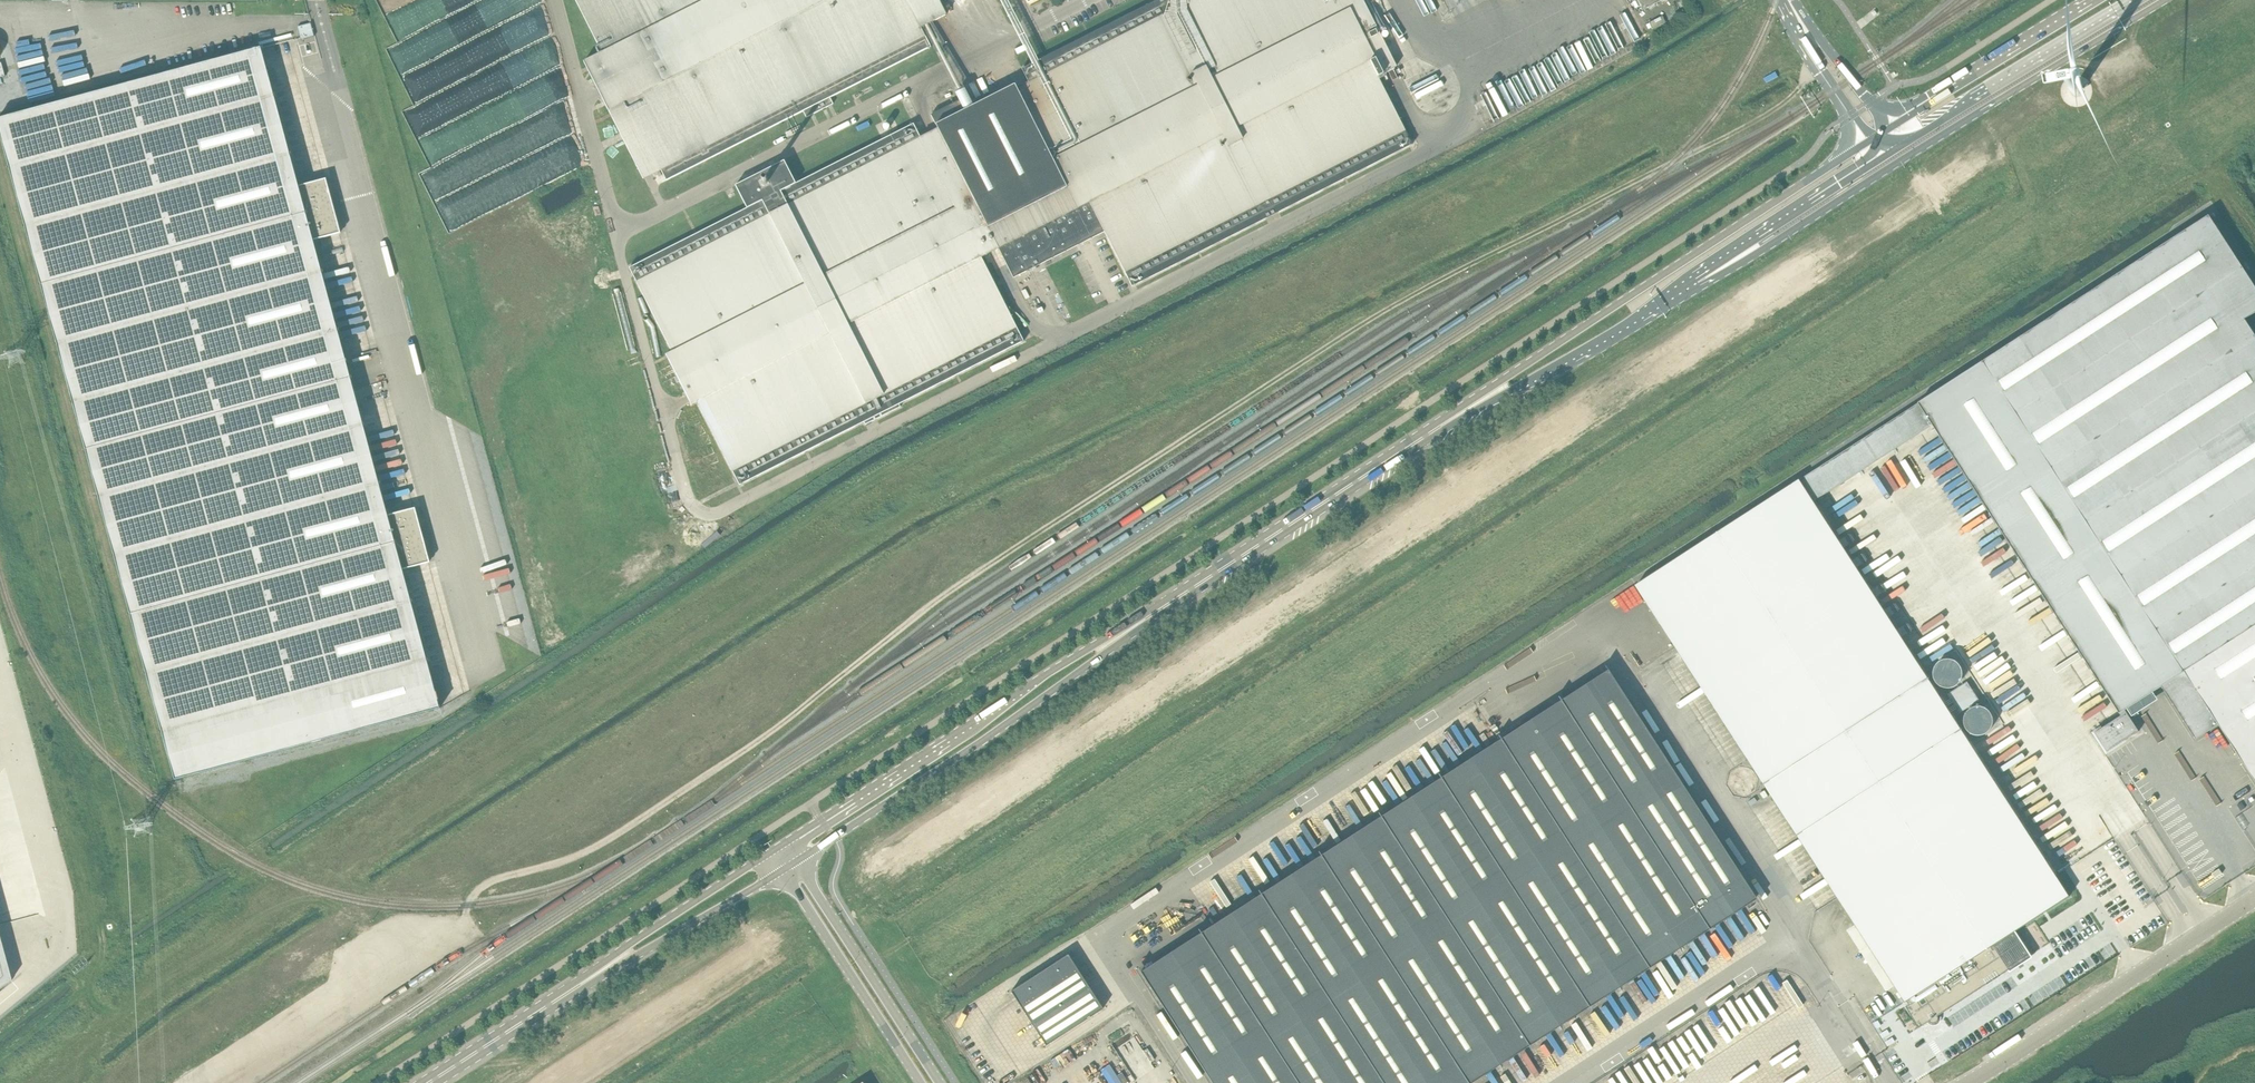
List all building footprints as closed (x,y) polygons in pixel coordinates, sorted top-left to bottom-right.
[(601,52),(583,61),(643,180),(661,170),(666,180),(803,111),(806,117),(833,104),(829,97),(930,47),(920,28),(946,15),(939,0),(575,0),(601,52)] [(1022,69),(1028,82),(977,108),(971,95),(931,115),(937,128),(920,137),(913,124),(795,183),(784,161),(736,185),(747,208),(630,268),(672,351),(667,354),(692,404),(697,401),(739,484),(864,421),(865,424),(900,407),(898,404),(1023,341),(981,258),(999,249),(1013,278),(1104,232),(1132,286),(1412,144),(1369,60),(1374,58),(1382,73),(1396,66),(1362,0),(1158,0),(1022,69)] [(1642,10),(1663,0),(1637,0),(1642,10)] [(1652,29),(1665,22),(1662,16),(1649,23),(1652,29)] [(311,23),(298,26),(301,39),(314,36),(311,23)] [(0,118),(0,130),(176,779),(440,708),(403,569),(430,562),(415,508),(388,516),(314,240),(340,233),(333,206),(335,204),(334,202),(332,201),(326,179),(299,186),(261,48),(0,118)] [(2081,89),(2080,88),(2079,87),(2078,87),(2077,87),(2076,87),(2075,87),(2074,88),(2073,89),(2072,90),(2072,91),(2072,92),(2073,93),(2074,94),(2075,95),(2076,95),(2077,96),(2078,95),(2079,95),(2080,94),(2081,93),(2081,92),(2081,90),(2081,89)] [(1800,480),(1814,501),(1933,425),(1933,424),(2122,716),(2095,733),(2107,752),(2139,731),(2126,710),(2162,686),(2196,739),(2219,724),(2254,780),(2254,286),(2209,215),(2030,332),(1800,480)] [(1800,480),(1637,585),(1857,924),(1896,985),(1907,1002),(1907,1001),(1909,1005),(1908,1006),(1921,1026),(1929,1021),(1931,1022),(1933,1023),(1936,1023),(1938,1022),(1939,1020),(1939,1017),(1938,1015),(2010,969),(1994,945),(2070,896),(1937,692),(1814,501),(1800,480)] [(678,508),(689,504),(685,495),(675,500),(678,508)] [(1934,672),(1934,674),(1934,675),(1934,676),(1935,677),(1935,679),(1936,680),(1936,681),(1937,682),(1938,683),(1939,684),(1939,685),(1941,686),(1942,686),(1943,687),(1944,687),(1945,688),(1946,688),(1948,688),(1949,688),(1950,688),(1951,688),(1953,687),(1954,687),(1955,687),(1956,686),(1957,685),(1958,684),(1959,684),(1960,683),(1961,682),(1961,681),(1962,679),(1962,678),(1963,677),(1963,676),(1963,675),(1963,673),(1963,672),(1963,671),(1963,670),(1962,668),(1962,667),(1961,666),(1961,665),(1960,664),(1959,663),(1958,662),(1957,662),(1956,661),(1955,660),(1954,660),(1952,659),(1951,659),(1950,659),(1949,659),(1947,659),(1946,659),(1945,659),(1944,660),(1942,660),(1941,661),(1940,662),(1939,662),(1938,663),(1937,664),(1937,665),(1936,666),(1935,667),(1935,669),(1935,670),(1934,671),(1934,672)] [(1604,670),(1141,972),(1213,1082),(1470,1082),(1754,899),(1607,669),(1604,670)] [(1968,681),(1948,694),(1960,713),(1980,700),(1968,681)] [(1965,720),(1965,721),(1965,722),(1965,723),(1965,725),(1965,726),(1966,727),(1967,728),(1967,729),(1968,730),(1969,731),(1970,732),(1971,733),(1972,733),(1973,734),(1974,734),(1975,735),(1976,735),(1978,735),(1979,735),(1980,735),(1981,735),(1983,735),(1984,735),(1985,734),(1986,733),(1987,733),(1988,732),(1989,731),(1990,730),(1991,729),(1992,728),(1992,727),(1993,726),(1993,724),(1994,723),(1994,722),(1994,721),(1994,719),(1993,718),(1993,717),(1993,715),(1992,714),(1992,713),(1991,712),(1990,711),(1989,710),(1988,709),(1987,708),(1986,708),(1985,707),(1984,707),(1982,707),(1981,706),(1980,706),(1979,706),(1977,706),(1976,706),(1975,707),(1974,707),(1973,708),(1972,708),(1970,709),(1970,710),(1969,711),(1968,712),(1967,713),(1966,714),(1966,715),(1965,716),(1965,717),(1965,718),(1965,720)] [(25,818),(19,819),(21,829),(28,827),(25,818)] [(11,982),(0,942),(0,991),(11,982)] [(1103,1008),(1068,954),(1011,991),(1046,1045),(1103,1008)]
